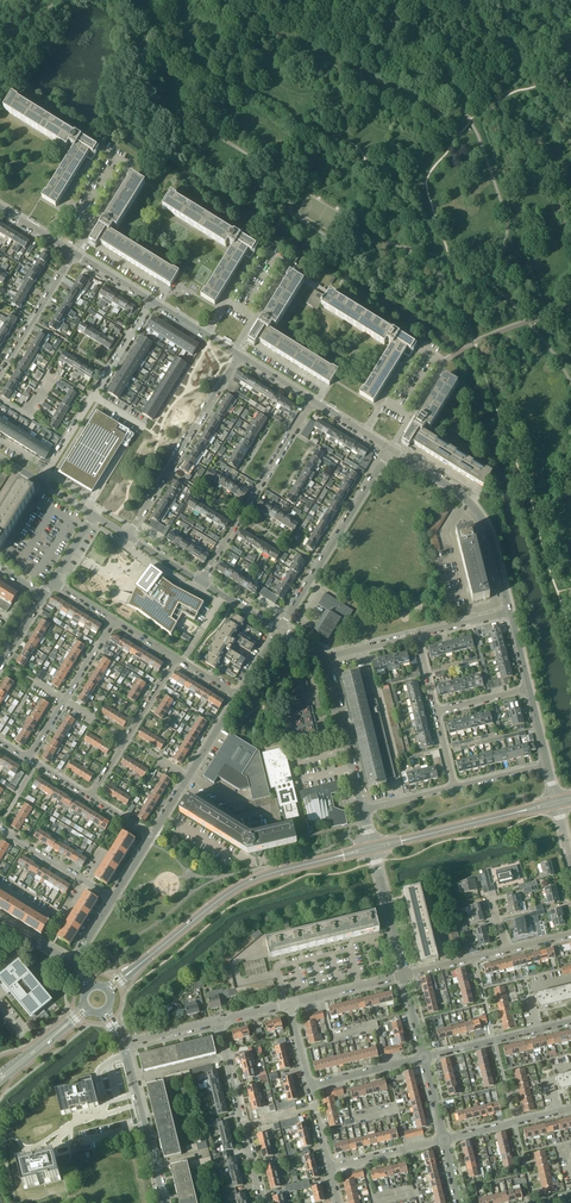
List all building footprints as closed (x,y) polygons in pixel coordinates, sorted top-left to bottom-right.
[(87,157),(92,160),(95,156),(99,149),(82,139),(76,135),(74,137),(17,102),(19,100),(13,96),(5,110),(46,136),(67,149),(70,145),(76,149),(48,194),(46,193),(43,198),(57,207),(87,157)] [(96,247),(99,243),(171,287),(179,273),(174,270),(173,272),(110,233),(114,227),(117,229),(145,184),(132,176),(128,181),(130,182),(131,182),(107,220),(102,216),(101,218),(92,232),(95,234),(89,243),(96,247)] [(172,194),(163,208),(226,247),(228,243),(235,248),(207,292),(206,292),(206,291),(205,291),(201,296),(215,305),(246,255),(251,259),(258,247),(246,240),(241,237),(234,233),(233,235),(176,200),(176,199),(177,199),(177,198),(172,194)] [(6,237),(11,229),(4,226),(0,233),(6,237)] [(6,237),(5,239),(2,243),(5,245),(9,238),(12,240),(17,233),(11,229),(6,237)] [(17,247),(19,244),(23,237),(17,233),(12,240),(16,243),(12,250),(15,251),(17,247)] [(23,237),(19,244),(25,248),(29,241),(23,237)] [(37,254),(35,257),(46,264),(50,258),(48,257),(50,253),(45,250),(43,253),(41,257),(37,254)] [(42,271),(46,264),(35,257),(33,260),(37,262),(35,266),(42,271)] [(39,277),(42,271),(35,266),(33,270),(30,268),(26,265),(25,268),(29,270),(29,271),(31,272),(39,277)] [(5,266),(0,274),(0,282),(3,284),(7,277),(9,274),(5,272),(8,268),(5,266)] [(25,277),(28,278),(35,283),(39,277),(31,272),(29,271),(29,270),(25,268),(23,270),(27,273),(25,277)] [(76,283),(84,287),(86,288),(86,287),(89,283),(92,278),(88,275),(85,272),(83,275),(84,275),(82,278),(80,276),(76,283)] [(251,338),(248,342),(255,346),(257,342),(258,341),(330,385),(338,372),(333,368),(332,369),(331,371),(269,332),(273,325),(276,327),(276,328),(304,282),(290,274),(287,279),(288,280),(289,281),(266,318),(264,317),(261,315),(260,317),(251,331),(254,332),(251,338)] [(31,289),(35,283),(28,278),(26,282),(23,280),(19,278),(17,281),(31,289)] [(27,295),(31,289),(17,281),(15,283),(19,285),(19,286),(17,289),(20,291),(27,295)] [(86,288),(84,287),(76,283),(72,289),(80,294),(82,295),(84,296),(88,288),(86,287),(86,288)] [(102,305),(111,291),(105,288),(100,295),(103,297),(102,299),(102,300),(99,305),(101,307),(102,305)] [(9,293),(14,295),(16,297),(23,301),(27,295),(20,291),(18,294),(15,292),(15,293),(11,290),(11,291),(7,289),(6,291),(9,293)] [(82,295),(80,294),(72,289),(69,296),(82,304),(84,301),(80,299),(82,295)] [(330,292),(327,298),(325,297),(326,297),(315,290),(307,303),(318,310),(321,305),(322,306),(385,345),(387,342),(393,346),(366,391),(363,389),(360,395),(374,403),(404,354),(409,357),(416,345),(400,335),(393,331),(391,333),(334,298),(336,296),(331,293),(330,292)] [(111,291),(102,305),(105,307),(107,303),(111,305),(117,295),(111,291)] [(23,301),(16,297),(14,295),(9,293),(8,295),(12,298),(11,298),(14,300),(12,303),(19,308),(23,301)] [(115,313),(123,299),(117,295),(111,305),(115,308),(112,312),(115,313)] [(69,296),(65,302),(72,306),(74,302),(81,306),(82,304),(69,296)] [(125,310),(129,303),(123,299),(115,313),(117,315),(120,310),(121,308),(125,310)] [(72,306),(65,302),(61,308),(75,316),(76,314),(72,311),(73,311),(70,309),(72,306)] [(136,307),(129,303),(125,310),(123,313),(126,314),(127,312),(132,314),(136,307)] [(73,319),(75,316),(61,308),(57,314),(64,319),(67,315),(73,319)] [(14,326),(18,319),(11,315),(8,319),(2,314),(2,315),(0,314),(0,318),(14,326)] [(62,322),(64,319),(57,314),(53,320),(67,329),(69,326),(62,322)] [(14,326),(0,318),(0,320),(5,324),(3,328),(10,332),(14,326)] [(154,331),(160,321),(154,318),(148,328),(154,331)] [(85,334),(93,320),(91,319),(86,326),(83,323),(78,330),(85,334)] [(66,331),(67,329),(53,320),(49,327),(56,331),(59,327),(66,331)] [(95,331),(92,329),(93,326),(96,322),(95,322),(93,320),(85,334),(91,338),(95,331)] [(159,335),(166,325),(160,321),(154,331),(159,335)] [(165,338),(171,328),(166,325),(159,335),(165,338)] [(97,342),(105,328),(103,326),(99,333),(95,331),(91,338),(97,342)] [(10,332),(3,328),(1,331),(0,331),(0,334),(6,338),(10,332)] [(106,334),(108,329),(105,328),(97,342),(103,345),(107,338),(104,336),(106,334)] [(177,332),(171,328),(165,338),(170,342),(177,332)] [(176,345),(182,335),(177,332),(170,342),(176,345)] [(36,339),(43,344),(47,337),(40,333),(36,339)] [(181,348),(188,338),(182,335),(176,345),(181,348)] [(109,336),(108,339),(107,338),(103,345),(110,349),(115,340),(109,336)] [(149,349),(152,343),(142,337),(139,343),(149,349)] [(187,352),(193,342),(188,338),(181,348),(187,352)] [(43,344),(36,339),(32,346),(39,350),(41,346),(48,350),(50,348),(46,345),(43,344)] [(187,352),(193,355),(199,345),(193,342),(187,352)] [(139,343),(136,348),(146,355),(149,349),(139,343)] [(38,358),(42,360),(44,358),(37,354),(39,350),(32,346),(28,352),(35,356),(38,358)] [(146,355),(136,348),(132,354),(142,360),(146,355)] [(35,356),(28,352),(24,358),(31,362),(32,362),(35,356)] [(66,363),(71,356),(64,352),(60,359),(60,360),(59,361),(62,363),(62,364),(62,366),(64,367),(66,363)] [(129,359),(139,366),(142,360),(132,354),(129,359)] [(71,356),(66,363),(73,367),(77,360),(71,356)] [(31,362),(24,358),(20,365),(27,369),(30,370),(34,364),(32,362),(31,362)] [(139,366),(129,359),(125,365),(135,371),(139,366)] [(177,359),(173,364),(183,370),(187,365),(177,359)] [(79,371),(83,364),(77,360),(73,367),(79,371)] [(83,377),(85,375),(89,368),(83,364),(79,371),(77,373),(74,378),(75,378),(77,379),(80,375),(83,377)] [(180,376),(183,370),(173,364),(170,370),(180,376)] [(27,369),(20,365),(17,370),(24,375),(27,369)] [(125,365),(122,370),(132,377),(135,371),(125,365)] [(89,368),(85,375),(91,379),(96,372),(89,368)] [(26,376),(24,375),(17,370),(13,377),(22,383),(26,376)] [(132,377),(122,370),(119,376),(129,382),(132,377)] [(180,376),(170,370),(166,375),(176,381),(180,376)] [(245,374),(242,378),(241,381),(247,385),(251,378),(245,374)] [(166,375),(163,381),(173,387),(176,381),(166,375)] [(404,439),(402,443),(409,448),(411,444),(412,443),(483,487),(492,473),(486,470),(486,471),(485,472),(422,433),(426,427),(430,429),(443,407),(451,394),(458,384),(444,375),(441,381),(442,382),(442,381),(442,382),(443,382),(420,420),(419,419),(418,418),(415,416),(405,432),(408,434),(404,439)] [(125,388),(129,382),(119,376),(115,381),(125,388)] [(22,383),(13,377),(9,383),(16,387),(18,383),(21,385),(22,383)] [(251,378),(247,385),(253,389),(257,382),(251,378)] [(112,387),(122,393),(125,388),(115,381),(112,387)] [(170,392),(173,387),(163,381),(160,386),(170,392)] [(253,389),(251,391),(258,395),(259,393),(263,386),(257,382),(253,389)] [(16,387),(9,383),(5,389),(15,395),(17,393),(16,392),(14,390),(16,387)] [(70,390),(66,397),(74,401),(78,394),(75,392),(76,390),(69,385),(67,389),(70,390)] [(160,386),(156,392),(166,398),(170,392),(160,386)] [(265,396),(269,390),(263,386),(259,393),(265,396)] [(108,393),(118,399),(122,393),(112,387),(108,393)] [(15,395),(5,389),(1,395),(11,401),(13,398),(14,399),(16,396),(15,395)] [(270,403),(272,400),(276,393),(269,390),(265,396),(269,399),(266,403),(269,404),(270,403)] [(153,397),(163,403),(166,398),(156,392),(153,397)] [(270,403),(272,405),(274,402),(278,404),(282,397),(276,393),(272,400),(270,403)] [(228,395),(224,401),(233,407),(237,400),(228,395)] [(66,397),(62,404),(69,409),(74,401),(66,397)] [(160,409),(163,403),(153,397),(150,403),(160,409)] [(282,411),(288,401),(282,397),(278,404),(281,406),(279,410),(282,412),(282,411)] [(221,407),(227,411),(230,413),(233,407),(224,401),(221,407)] [(295,405),(288,401),(282,411),(283,411),(289,414),(290,412),(292,409),(295,405)] [(160,409),(150,403),(146,408),(156,414),(160,409)] [(62,404),(57,411),(65,416),(69,409),(62,404)] [(221,407),(217,413),(224,417),(227,411),(221,407)] [(153,420),(156,414),(146,408),(143,414),(153,420)] [(48,414),(53,418),(53,417),(61,423),(65,416),(57,411),(55,414),(52,413),(48,414)] [(92,492),(100,479),(123,443),(128,446),(135,435),(97,411),(59,472),(92,492)] [(224,417),(217,413),(213,420),(220,424),(221,421),(224,422),(225,422),(227,419),(224,417)] [(258,413),(254,420),(264,425),(268,419),(261,415),(258,413)] [(53,417),(53,418),(48,425),(56,430),(61,423),(53,417)] [(216,430),(220,424),(213,420),(209,426),(216,430)] [(251,426),(253,427),(260,431),(264,425),(254,420),(254,421),(253,421),(251,423),(252,424),(251,426)] [(318,420),(316,423),(314,427),(318,429),(316,432),(318,434),(325,424),(318,420)] [(8,422),(1,432),(7,436),(13,426),(8,422)] [(331,428),(325,424),(318,434),(321,436),(323,432),(327,434),(331,428)] [(12,439),(19,429),(13,426),(7,436),(12,439)] [(216,430),(209,426),(205,432),(212,436),(215,438),(217,434),(214,432),(216,430)] [(249,433),(256,438),(259,434),(260,431),(253,427),(251,426),(250,426),(247,432),(249,433)] [(337,431),(331,428),(327,434),(330,437),(328,440),(331,442),(337,431)] [(12,439),(18,442),(24,432),(19,429),(12,439)] [(343,435),(337,431),(331,442),(334,443),(336,440),(339,442),(343,435)] [(29,436),(24,432),(18,442),(23,446),(29,436)] [(208,442),(212,436),(205,432),(201,438),(208,442)] [(245,440),(252,444),(256,438),(249,433),(245,440)] [(339,442),(345,446),(349,439),(343,435),(339,442)] [(29,449),(35,439),(29,436),(23,446),(29,449)] [(208,443),(208,442),(201,438),(197,444),(204,449),(206,446),(208,447),(210,444),(208,443)] [(29,449),(34,453),(40,443),(35,439),(29,449)] [(352,450),(356,443),(349,439),(345,446),(343,450),(346,452),(347,450),(351,452),(352,450)] [(245,440),(241,446),(248,450),(252,444),(245,440)] [(46,446),(40,443),(34,453),(40,456),(46,446)] [(358,454),(362,447),(356,443),(352,450),(358,454)] [(204,449),(197,444),(193,451),(200,455),(205,457),(208,451),(204,449)] [(244,457),(248,450),(241,446),(239,444),(237,446),(236,448),(235,448),(235,449),(234,450),(237,452),(244,457)] [(46,446),(40,456),(45,460),(51,450),(46,446)] [(369,451),(362,447),(358,454),(355,458),(358,460),(361,455),(364,458),(366,455),(369,451)] [(237,452),(234,450),(234,451),(233,452),(233,453),(233,454),(232,454),(232,455),(233,455),(232,457),(234,458),(241,463),(244,457),(237,452)] [(317,450),(313,456),(320,460),(324,454),(317,450)] [(193,451),(190,457),(197,461),(200,455),(193,451)] [(320,460),(313,456),(309,462),(316,467),(319,468),(322,461),(320,460)] [(186,463),(193,467),(197,461),(190,457),(186,463)] [(234,458),(232,457),(230,458),(229,459),(228,460),(229,461),(228,463),(237,469),(241,463),(234,458)] [(333,464),(331,467),(334,469),(336,466),(339,461),(336,459),(333,464)] [(314,470),(316,467),(309,462),(306,468),(313,473),(312,473),(314,474),(317,471),(314,470)] [(197,469),(193,467),(186,463),(182,469),(184,471),(181,475),(189,480),(192,475),(189,473),(191,470),(195,472),(197,469)] [(302,475),(309,479),(312,473),(313,473),(306,468),(302,475)] [(206,477),(212,480),(216,473),(210,470),(206,477)] [(343,475),(345,476),(348,478),(355,482),(359,476),(352,471),(350,475),(345,472),(343,475)] [(223,477),(216,473),(212,480),(218,484),(223,477)] [(311,481),(309,479),(302,475),(298,481),(308,487),(311,481)] [(355,482),(348,478),(345,476),(341,482),(344,484),(351,488),(355,482)] [(229,481),(223,477),(218,484),(225,488),(229,481)] [(175,481),(171,487),(180,493),(181,490),(182,491),(183,490),(184,488),(184,487),(175,481)] [(225,488),(231,492),(235,485),(229,481),(225,488)] [(298,481),(294,487),(301,491),(303,488),(307,490),(308,487),(298,481)] [(8,537),(8,536),(7,535),(10,530),(12,531),(12,530),(11,530),(14,525),(15,526),(15,525),(14,524),(17,519),(18,520),(19,519),(17,519),(20,514),(22,515),(22,514),(21,513),(24,508),(25,509),(25,508),(24,508),(27,503),(28,504),(29,503),(28,502),(31,497),(32,498),(35,492),(27,487),(26,487),(24,486),(24,485),(20,483),(17,489),(19,490),(16,495),(14,494),(13,495),(15,496),(12,501),(10,499),(10,500),(12,501),(9,506),(7,505),(9,507),(6,511),(4,510),(3,511),(5,512),(2,517),(0,516),(0,517),(2,518),(0,520),(0,549),(8,537)] [(340,490),(347,494),(351,488),(344,484),(340,490)] [(231,492),(237,496),(241,489),(235,485),(231,492)] [(243,486),(241,489),(237,496),(244,500),(249,490),(243,486)] [(176,499),(180,493),(171,487),(167,493),(174,498),(176,499)] [(299,495),(301,491),(294,487),(290,493),(297,498),(299,499),(301,500),(303,497),(299,495)] [(340,490),(336,496),(344,500),(347,494),(340,490)] [(170,504),(172,505),(174,503),(171,502),(174,498),(167,493),(163,500),(170,504)] [(299,499),(297,498),(290,493),(286,500),(295,505),(299,499)] [(336,496),(334,495),(330,501),(332,502),(340,507),(344,500),(336,496)] [(188,506),(194,510),(198,503),(192,499),(188,506)] [(257,508),(263,512),(267,505),(269,501),(270,501),(267,499),(266,500),(265,501),(264,503),(261,501),(257,508)] [(163,500),(159,506),(166,510),(169,512),(171,508),(171,509),(173,506),(172,505),(170,504),(163,500)] [(269,501),(267,505),(263,512),(269,516),(274,509),(270,507),(273,503),(269,501)] [(340,507),(332,502),(330,501),(328,504),(331,506),(329,509),(336,513),(340,507)] [(205,507),(198,503),(194,510),(200,513),(205,507)] [(159,506),(155,512),(162,516),(166,510),(159,506)] [(211,510),(205,507),(200,513),(207,517),(211,510)] [(277,511),(274,509),(269,516),(275,519),(280,513),(282,509),(279,507),(277,511)] [(332,519),(336,513),(329,509),(325,515),(332,519)] [(207,517),(213,521),(217,514),(211,510),(207,517)] [(153,520),(157,522),(158,523),(162,516),(155,512),(151,519),(153,520)] [(286,516),(280,513),(275,519),(282,523),(286,516)] [(332,519),(325,515),(323,513),(319,520),(321,521),(328,525),(332,519)] [(213,521),(219,525),(223,518),(217,514),(213,521)] [(292,520),(286,516),(282,523),(288,527),(292,520)] [(230,522),(223,518),(219,525),(217,529),(220,531),(222,527),(226,529),(230,522)] [(298,524),(292,520),(288,527),(294,531),(298,524)] [(321,521),(317,527),(324,532),(328,525),(321,521)] [(317,527),(313,534),(320,538),(324,532),(317,527)] [(473,529),(456,533),(460,553),(462,558),(462,559),(463,564),(463,565),(465,570),(465,571),(466,577),(466,578),(468,583),(468,584),(469,589),(470,590),(471,595),(473,602),(490,598),(488,591),(486,592),(484,586),(487,586),(486,585),(484,586),(483,580),(485,580),(485,579),(483,579),(481,574),(484,573),(483,573),(481,573),(480,568),(482,567),(482,566),(480,567),(478,561),(481,561),(480,560),(478,561),(477,555),(479,555),(479,554),(477,554),(475,549),(477,548),(475,548),(474,543),(476,542),(473,529)] [(178,536),(178,537),(179,534),(173,530),(172,533),(171,533),(167,540),(173,543),(178,536)] [(241,542),(243,543),(245,541),(249,534),(243,530),(241,533),(240,536),(239,537),(242,539),(241,542)] [(46,534),(43,539),(50,543),(53,538),(46,534)] [(249,534),(245,541),(243,543),(250,547),(251,545),(255,538),(249,534)] [(313,534),(310,540),(317,544),(320,538),(313,534)] [(184,540),(178,537),(178,536),(173,543),(180,547),(184,540)] [(251,545),(257,549),(261,542),(255,538),(251,545)] [(313,550),(317,544),(310,540),(307,538),(305,541),(308,543),(306,546),(313,550)] [(190,544),(184,540),(180,547),(186,551),(190,544)] [(193,540),(190,544),(186,551),(192,555),(196,548),(193,546),(196,542),(193,540)] [(268,546),(261,542),(257,549),(264,552),(268,546)] [(274,549),(268,546),(264,552),(270,556),(274,549)] [(203,552),(196,548),(192,555),(198,559),(203,552)] [(280,553),(274,549),(270,556),(276,560),(280,553)] [(209,556),(203,552),(198,559),(205,563),(209,556)] [(293,562),(295,564),(302,568),(306,562),(299,558),(296,556),(292,562),(293,563),(293,562)] [(228,562),(225,566),(222,564),(218,571),(224,575),(231,564),(228,562)] [(291,570),(298,574),(302,568),(295,564),(293,562),(293,563),(289,569),(291,570)] [(224,575),(230,579),(234,572),(231,570),(234,565),(231,564),(224,575)] [(187,616),(194,620),(195,620),(203,604),(204,603),(174,587),(162,578),(164,575),(151,566),(135,587),(138,589),(135,597),(123,591),(118,601),(118,602),(131,607),(137,610),(139,611),(171,635),(175,628),(175,627),(177,623),(174,621),(180,609),(188,613),(187,615),(187,616)] [(236,583),(241,576),(242,573),(241,572),(240,571),(238,570),(237,570),(236,569),(234,572),(230,579),(236,583)] [(291,570),(287,576),(294,581),(298,574),(291,570)] [(286,579),(283,582),(290,587),(294,581),(287,576),(284,574),(282,577),(286,579)] [(247,579),(241,576),(236,583),(243,587),(247,580),(247,579)] [(247,579),(247,580),(243,587),(249,590),(253,583),(255,581),(248,577),(247,579)] [(286,593),(290,587),(283,582),(281,586),(278,584),(276,587),(279,589),(286,593)] [(0,583),(0,608),(7,612),(9,609),(16,598),(18,594),(0,583)] [(260,587),(253,583),(249,590),(255,594),(260,587)] [(276,595),(279,597),(282,599),(286,593),(279,589),(276,587),(274,589),(278,591),(276,595)] [(341,620),(341,619),(346,622),(353,611),(325,593),(318,605),(326,610),(314,629),(318,631),(318,633),(329,640),(329,638),(340,619),(341,620)] [(49,603),(55,607),(60,600),(54,596),(49,603)] [(55,607),(61,610),(66,603),(60,600),(55,607)] [(66,603),(61,610),(60,613),(66,617),(68,614),(67,614),(72,607),(66,603)] [(73,618),(78,611),(72,607),(67,614),(68,614),(73,618)] [(79,622),(84,615),(78,611),(73,618),(72,621),(78,624),(79,622)] [(79,622),(85,625),(90,618),(84,615),(79,622)] [(236,642),(235,642),(233,640),(232,641),(230,639),(234,631),(236,632),(241,624),(242,625),(245,621),(235,615),(232,620),(231,619),(226,627),(225,626),(220,634),(218,633),(214,640),(215,641),(210,648),(212,649),(207,657),(209,658),(206,663),(215,669),(218,664),(217,664),(222,656),(220,655),(225,647),(227,649),(227,650),(229,652),(231,650),(235,643),(236,642)] [(85,625),(92,629),(96,622),(90,618),(85,625)] [(46,631),(49,632),(53,626),(43,620),(39,626),(46,631)] [(102,626),(96,622),(92,629),(98,633),(102,626)] [(490,625),(484,626),(486,633),(490,632),(491,636),(502,633),(500,626),(491,628),(490,625)] [(45,638),(49,632),(46,631),(39,626),(35,632),(42,637),(45,638)] [(35,632),(32,638),(39,643),(42,637),(35,632)] [(188,641),(189,642),(190,640),(191,639),(191,638),(186,634),(184,633),(183,633),(181,637),(188,641)] [(491,636),(487,637),(488,639),(491,638),(492,643),(503,640),(502,633),(491,636)] [(114,643),(117,645),(122,638),(115,634),(109,644),(112,646),(114,643)] [(235,643),(240,646),(246,637),(240,634),(235,642),(236,642),(235,643)] [(471,636),(464,638),(467,649),(474,647),(471,636)] [(93,641),(92,641),(85,637),(83,640),(91,645),(93,641)] [(245,649),(251,641),(246,637),(240,646),(245,649)] [(28,644),(35,649),(39,643),(32,638),(28,644)] [(117,645),(123,649),(128,642),(122,638),(117,645)] [(460,651),(467,649),(464,638),(457,639),(460,651)] [(457,639),(450,641),(452,652),(460,651),(457,639)] [(503,640),(492,643),(494,650),(505,647),(506,647),(505,643),(504,643),(503,640)] [(251,641),(245,649),(251,653),(256,644),(251,641)] [(450,641),(442,643),(445,654),(452,652),(450,641)] [(74,648),(81,652),(85,646),(78,642),(74,648)] [(129,652),(134,645),(128,642),(123,649),(129,652)] [(441,655),(445,654),(442,643),(435,645),(438,656),(439,659),(442,658),(441,655)] [(31,655),(35,649),(28,644),(24,650),(31,655)] [(134,658),(135,656),(140,649),(134,645),(129,652),(132,654),(131,656),(134,658)] [(431,658),(438,656),(435,645),(428,646),(431,658)] [(505,647),(494,650),(496,657),(507,654),(505,647)] [(77,658),(81,652),(74,648),(70,654),(77,658)] [(140,662),(141,660),(146,653),(140,649),(135,656),(134,658),(133,660),(136,662),(136,661),(139,663),(140,662)] [(31,655),(24,650),(20,656),(27,661),(30,657),(31,658),(33,656),(31,655)] [(236,653),(231,650),(229,652),(225,659),(230,662),(236,653)] [(408,657),(407,652),(400,654),(403,665),(410,663),(409,660),(408,657)] [(146,653),(141,660),(140,662),(146,666),(147,663),(147,664),(152,656),(146,653)] [(235,665),(241,656),(236,653),(230,662),(235,665)] [(74,664),(77,658),(70,654),(67,660),(74,664)] [(392,656),(395,667),(396,669),(396,671),(400,670),(399,666),(403,665),(400,654),(392,656)] [(498,664),(509,662),(507,654),(496,657),(498,664)] [(27,661),(20,656),(17,662),(24,667),(27,661)] [(147,664),(153,667),(158,660),(152,656),(147,664)] [(246,660),(241,656),(235,665),(234,668),(239,671),(241,668),(241,669),(246,660)] [(392,656),(385,657),(388,669),(389,671),(396,669),(395,667),(392,656)] [(385,657),(378,659),(372,660),(376,675),(385,673),(385,669),(388,669),(385,657)] [(101,664),(108,668),(111,662),(104,658),(101,664)] [(74,664),(67,660),(63,666),(70,670),(74,664)] [(164,664),(158,660),(153,667),(160,671),(164,664)] [(500,672),(511,669),(509,662),(498,664),(500,672)] [(101,664),(97,670),(104,674),(108,668),(101,664)] [(66,676),(70,670),(63,666),(59,672),(66,676)] [(37,678),(40,680),(45,672),(42,669),(37,678)] [(504,679),(507,678),(512,677),(511,669),(500,672),(501,679),(504,679)] [(56,678),(63,682),(66,676),(59,672),(57,670),(53,676),(56,678)] [(93,676),(100,681),(104,674),(97,670),(93,676)] [(178,682),(182,675),(176,671),(172,679),(178,682)] [(377,699),(373,700),(366,673),(360,674),(359,671),(342,675),(370,787),(387,783),(386,780),(396,777),(377,699)] [(481,674),(474,676),(476,687),(484,685),(481,674)] [(178,682),(184,686),(188,679),(182,675),(178,682)] [(93,676),(89,682),(97,686),(100,681),(93,676)] [(474,676),(466,678),(469,689),(476,687),(474,676)] [(136,686),(143,690),(147,684),(145,683),(146,681),(141,678),(140,680),(139,679),(137,677),(133,684),(136,686)] [(7,678),(3,684),(13,690),(17,684),(14,683),(14,682),(7,678)] [(59,688),(63,682),(56,678),(52,684),(59,688)] [(291,698),(296,697),(297,700),(307,698),(306,695),(309,694),(307,686),(308,686),(307,684),(307,685),(307,684),(307,683),(307,682),(306,682),(305,678),(292,681),(293,685),(293,686),(294,687),(289,688),(291,698)] [(448,694),(455,692),(452,681),(451,681),(450,678),(444,680),(448,694)] [(466,678),(459,680),(462,691),(469,689),(466,678)] [(184,686),(190,690),(194,683),(188,679),(184,686)] [(440,696),(448,694),(444,680),(444,679),(440,680),(441,684),(437,685),(440,696)] [(459,680),(452,681),(455,692),(462,691),(459,680)] [(89,682),(86,688),(93,693),(97,686),(89,682)] [(408,692),(419,689),(417,682),(406,684),(408,692)] [(190,690),(196,694),(200,686),(194,683),(190,690)] [(0,690),(7,695),(9,691),(12,693),(13,690),(3,684),(0,690)] [(136,686),(132,692),(139,696),(143,690),(136,686)] [(196,694),(202,697),(206,690),(200,686),(196,694)] [(86,688),(82,694),(89,699),(93,693),(86,688)] [(406,696),(409,695),(410,699),(421,696),(419,689),(408,692),(405,693),(406,696)] [(202,697),(208,701),(212,694),(206,690),(202,697)] [(135,703),(139,696),(132,692),(128,698),(135,703)] [(85,705),(89,699),(82,694),(78,700),(85,705)] [(208,701),(214,705),(218,698),(212,694),(208,701)] [(421,696),(410,699),(411,706),(422,703),(421,696)] [(170,707),(174,701),(167,697),(163,703),(170,707)] [(36,704),(46,710),(49,704),(42,699),(42,700),(40,698),(36,704)] [(218,698),(214,705),(220,709),(224,701),(218,698)] [(509,708),(510,711),(520,709),(518,702),(504,705),(505,709),(509,708)] [(163,703),(159,709),(166,713),(168,710),(170,711),(172,708),(170,707),(163,703)] [(422,703),(411,706),(413,713),(424,711),(422,703)] [(46,710),(36,704),(32,710),(42,716),(46,710)] [(288,732),(285,733),(286,739),(290,739),(290,742),(297,740),(296,737),(299,736),(300,740),(306,738),(305,735),(308,734),(309,738),(316,736),(315,732),(318,731),(317,725),(313,726),(313,723),(316,722),(314,715),(311,716),(310,713),(314,713),(312,706),(309,707),(308,704),(302,705),(302,709),(299,709),(298,706),(292,707),(293,711),(289,711),(291,718),(293,727),(288,729),(288,732)] [(109,718),(114,710),(106,705),(101,713),(109,718)] [(162,719),(166,713),(159,709),(155,715),(162,719)] [(510,711),(505,713),(507,720),(508,720),(511,719),(522,716),(520,709),(510,711)] [(28,716),(38,722),(42,716),(32,710),(28,716)] [(109,718),(117,722),(121,715),(114,710),(109,718)] [(415,721),(426,718),(424,711),(413,713),(415,721)] [(483,714),(486,725),(493,723),(490,713),(483,714)] [(486,725),(483,714),(476,716),(479,727),(486,725)] [(127,718),(121,715),(117,722),(124,727),(129,720),(127,718)] [(27,724),(34,728),(38,722),(28,716),(25,723),(27,724)] [(65,722),(72,726),(74,728),(78,722),(68,716),(65,722)] [(469,718),(472,729),(479,727),(476,716),(469,718)] [(524,729),(523,724),(524,723),(522,716),(511,719),(508,720),(508,723),(512,722),(513,726),(516,725),(517,730),(524,729)] [(200,717),(196,723),(203,728),(207,722),(200,717)] [(415,721),(417,728),(428,725),(426,718),(415,721)] [(462,719),(465,730),(472,729),(469,718),(462,719)] [(462,719),(454,721),(457,732),(465,730),(462,719)] [(457,732),(454,721),(447,723),(450,734),(457,732)] [(72,726),(65,722),(61,728),(68,732),(72,726)] [(196,723),(192,729),(199,734),(203,728),(196,723)] [(24,730),(31,734),(34,728),(27,724),(24,730)] [(428,725),(417,728),(418,735),(429,732),(428,725)] [(21,728),(18,734),(27,740),(31,734),(24,730),(21,728)] [(68,732),(61,728),(57,734),(64,738),(68,732)] [(146,740),(151,733),(143,728),(138,736),(146,740)] [(196,740),(199,734),(192,729),(189,735),(196,740)] [(420,742),(431,739),(429,732),(418,735),(420,742)] [(92,745),(96,738),(89,733),(84,740),(90,744),(92,745)] [(146,740),(154,745),(158,738),(151,733),(146,740)] [(265,798),(271,797),(267,784),(261,761),(261,760),(260,756),(259,752),(236,737),(231,733),(208,771),(205,777),(204,777),(205,777),(209,780),(214,784),(218,777),(240,791),(250,788),(250,789),(250,788),(253,801),(254,801),(258,800),(261,799),(265,798)] [(27,740),(18,734),(14,740),(23,746),(27,740)] [(53,740),(61,744),(64,738),(57,734),(53,740)] [(189,735),(185,742),(192,746),(196,740),(189,735)] [(92,745),(99,750),(104,742),(96,738),(92,745)] [(158,738),(154,745),(161,750),(165,742),(158,738)] [(431,739),(420,742),(422,749),(433,747),(432,742),(433,741),(432,739),(431,739)] [(57,750),(59,752),(61,749),(59,747),(61,744),(53,740),(50,746),(57,750)] [(111,747),(104,742),(99,750),(107,754),(111,747)] [(181,747),(188,752),(192,746),(185,742),(181,747)] [(528,744),(521,746),(524,757),(531,755),(530,752),(536,750),(534,742),(528,744)] [(50,746),(46,752),(53,756),(55,753),(58,755),(59,752),(57,750),(50,746)] [(514,747),(517,758),(524,757),(521,746),(514,747)] [(181,747),(178,754),(185,758),(188,752),(181,747)] [(510,760),(517,758),(514,747),(507,749),(510,760)] [(510,760),(507,749),(500,751),(503,762),(510,760)] [(291,783),(289,777),(290,776),(283,750),(265,755),(273,788),(284,785),(284,784),(287,784),(291,783)] [(492,750),(484,752),(485,755),(486,755),(488,766),(496,764),(493,753),(492,750)] [(503,762),(500,751),(493,753),(496,764),(503,762)] [(53,756),(46,752),(42,758),(52,764),(53,761),(51,760),(53,756)] [(178,754),(176,757),(173,755),(172,758),(174,759),(174,760),(181,764),(185,758),(178,754)] [(478,756),(481,767),(488,766),(486,755),(485,755),(478,756)] [(4,766),(8,759),(2,756),(0,759),(0,764),(4,766)] [(121,763),(129,768),(133,761),(126,756),(123,760),(121,759),(118,764),(120,765),(121,763)] [(471,758),(474,769),(481,767),(478,756),(471,758)] [(79,765),(74,773),(82,777),(87,770),(83,768),(84,766),(83,765),(86,759),(84,758),(79,765)] [(467,771),(474,769),(471,758),(464,760),(467,771)] [(8,759),(4,766),(2,769),(8,773),(10,770),(14,763),(8,759)] [(61,770),(65,763),(66,761),(63,759),(62,761),(57,768),(61,770)] [(457,762),(459,773),(467,771),(464,760),(457,762)] [(67,768),(74,773),(79,765),(71,761),(67,768)] [(133,761),(129,768),(136,773),(141,765),(133,761)] [(21,767),(14,763),(10,770),(16,774),(17,772),(19,769),(21,767)] [(141,765),(136,773),(137,773),(138,774),(144,777),(148,770),(141,765)] [(424,781),(431,779),(428,768),(425,769),(424,766),(420,767),(421,770),(424,781)] [(436,767),(435,767),(428,768),(431,779),(438,778),(437,773),(436,769),(436,767)] [(150,775),(154,777),(155,775),(154,774),(155,772),(158,773),(159,772),(154,769),(150,775)] [(416,783),(414,772),(413,769),(406,770),(406,772),(401,773),(404,783),(408,782),(409,785),(416,783)] [(87,770),(82,777),(90,782),(94,775),(87,770)] [(421,770),(414,772),(416,783),(424,781),(421,770)] [(158,780),(160,781),(168,786),(171,780),(164,775),(162,778),(160,777),(158,780)] [(38,791),(44,781),(38,778),(32,788),(38,791)] [(39,789),(45,793),(50,785),(44,781),(38,791),(39,789)] [(160,781),(157,787),(164,792),(168,786),(160,781)] [(309,819),(306,820),(310,833),(312,832),(311,827),(330,823),(331,828),(348,824),(344,810),(343,811),(342,811),(341,811),(335,808),(331,794),(336,793),(336,792),(340,791),(338,782),(300,792),(302,801),(305,800),(309,819)] [(109,783),(104,791),(112,796),(116,788),(109,783)] [(50,785),(45,793),(51,796),(56,789),(50,785)] [(160,798),(164,792),(157,787),(155,791),(153,789),(151,792),(160,798)] [(112,796),(119,800),(124,792),(116,788),(112,796)] [(278,791),(285,821),(291,820),(300,818),(292,788),(288,789),(278,791)] [(51,796),(57,800),(62,793),(56,789),(51,796)] [(29,801),(31,802),(33,798),(31,797),(32,797),(29,795),(31,792),(29,791),(25,798),(29,801)] [(124,792),(119,800),(127,805),(129,801),(131,798),(131,797),(124,792)] [(151,796),(149,799),(156,804),(160,798),(151,792),(149,795),(151,796)] [(55,803),(62,807),(68,796),(62,793),(57,800),(55,803)] [(62,807),(68,810),(74,800),(68,796),(62,807)] [(267,805),(270,804),(276,796),(271,797),(265,798),(267,805)] [(250,854),(258,852),(297,842),(293,826),(254,835),(254,834),(250,834),(249,834),(189,797),(180,812),(247,853),(248,854),(249,854),(250,854)] [(149,799),(146,805),(153,810),(156,804),(149,799)] [(74,814),(80,804),(74,800),(68,810),(74,814)] [(21,810),(28,815),(33,807),(25,803),(21,810)] [(86,807),(80,804),(74,814),(73,815),(76,817),(77,816),(80,818),(82,815),(81,815),(86,807)] [(146,805),(142,811),(149,816),(153,810),(146,805)] [(92,811),(86,807),(81,815),(82,815),(87,819),(92,811)] [(21,810),(16,818),(23,823),(28,815),(21,810)] [(98,815),(92,811),(87,819),(86,821),(89,822),(91,820),(94,822),(98,815)] [(145,822),(149,816),(142,811),(138,818),(145,822)] [(104,819),(98,815),(94,822),(97,824),(95,826),(98,828),(100,826),(104,819)] [(23,823),(16,818),(11,826),(19,830),(23,823)] [(110,822),(104,819),(100,826),(106,829),(110,822)] [(41,840),(45,833),(39,829),(35,836),(41,840)] [(41,840),(47,844),(51,837),(48,835),(49,832),(47,831),(45,833),(41,840)] [(123,832),(98,873),(95,878),(96,878),(95,878),(100,881),(107,885),(135,840),(128,836),(129,835),(124,833),(123,832)] [(47,844),(53,848),(57,840),(57,841),(58,839),(56,837),(55,839),(51,837),(47,844)] [(0,844),(0,849),(5,852),(9,847),(12,848),(13,847),(3,840),(0,844)] [(53,848),(59,851),(63,844),(57,841),(57,840),(53,848)] [(65,841),(63,844),(59,851),(65,855),(71,845),(65,841)] [(65,855),(71,859),(75,852),(77,848),(71,845),(65,855)] [(71,859),(77,862),(81,855),(82,854),(80,852),(79,854),(75,852),(71,859)] [(87,859),(81,855),(77,862),(83,866),(87,859)] [(24,867),(29,860),(23,856),(18,863),(24,867)] [(35,863),(29,860),(24,867),(30,871),(35,863)] [(539,874),(540,879),(554,875),(550,861),(541,864),(543,873),(539,874)] [(36,874),(41,867),(35,863),(30,871),(28,874),(34,877),(36,874)] [(517,866),(496,871),(499,884),(513,881),(513,880),(520,878),(517,866)] [(42,878),(47,871),(41,867),(36,874),(39,876),(37,879),(41,881),(42,878)] [(49,882),(53,875),(47,871),(42,878),(49,882)] [(476,882),(481,881),(482,887),(487,886),(484,874),(466,879),(466,882),(461,883),(462,890),(464,889),(465,893),(478,890),(476,882)] [(54,886),(59,879),(53,875),(49,882),(52,884),(50,886),(53,888),(54,886)] [(59,879),(54,886),(61,889),(65,882),(59,879)] [(65,882),(61,889),(67,893),(71,886),(65,882)] [(421,885),(403,889),(404,889),(404,890),(405,889),(409,907),(425,904),(420,885),(421,885)] [(545,888),(547,896),(557,894),(555,886),(545,888)] [(0,891),(0,909),(42,935),(46,927),(47,928),(49,923),(50,922),(50,923),(51,922),(50,921),(51,920),(55,923),(58,918),(51,914),(48,919),(47,920),(0,891)] [(86,892),(61,933),(58,937),(59,938),(64,941),(70,945),(99,900),(92,895),(87,892),(86,892)] [(557,894),(547,896),(543,897),(545,904),(548,903),(549,904),(559,902),(557,894)] [(506,898),(508,906),(519,903),(521,903),(519,895),(517,895),(510,897),(506,898)] [(520,907),(519,903),(508,906),(510,914),(521,911),(523,911),(522,906),(520,907)] [(425,904),(409,907),(414,925),(429,922),(425,904)] [(483,908),(482,908),(480,904),(470,906),(472,915),(473,914),(483,912),(482,912),(484,911),(483,908)] [(550,911),(552,920),(563,917),(561,909),(550,911)] [(485,921),(483,912),(473,914),(475,923),(485,921)] [(375,914),(357,919),(361,934),(379,930),(379,931),(380,931),(376,914),(375,914)] [(552,920),(554,928),(565,925),(563,917),(552,920)] [(515,920),(517,928),(529,925),(529,922),(527,923),(525,918),(515,920)] [(357,919),(339,923),(343,938),(361,934),(357,919)] [(429,922),(414,925),(418,944),(434,940),(429,922)] [(339,923),(321,928),(325,943),(343,938),(339,923)] [(529,934),(528,928),(530,928),(529,925),(517,928),(519,936),(529,934)] [(476,930),(478,938),(488,936),(488,934),(490,933),(489,933),(488,928),(487,929),(486,927),(476,930)] [(252,934),(251,935),(255,941),(263,934),(259,928),(255,932),(254,931),(251,933),(252,934)] [(321,928),(303,932),(306,947),(325,943),(321,928)] [(303,932),(285,936),(288,952),(306,947),(303,932)] [(266,941),(270,957),(270,958),(271,958),(270,956),(288,952),(285,936),(281,937),(267,941),(266,941)] [(488,936),(478,938),(480,946),(490,943),(488,936)] [(434,940),(418,944),(423,962),(421,962),(421,963),(435,959),(436,959),(437,959),(438,959),(438,958),(434,940)] [(547,950),(549,959),(556,957),(554,948),(547,950)] [(542,960),(549,959),(547,950),(540,952),(542,960)] [(542,960),(540,952),(533,953),(535,962),(538,961),(539,964),(542,964),(541,960),(542,960)] [(534,962),(535,962),(533,953),(526,955),(528,964),(527,964),(528,967),(528,968),(535,966),(534,962)] [(230,964),(231,961),(226,955),(221,959),(223,966),(230,964)] [(528,964),(526,955),(518,957),(521,965),(520,966),(521,969),(528,967),(527,964),(528,964)] [(521,965),(518,957),(511,958),(514,967),(520,966),(521,965)] [(514,967),(511,958),(504,960),(507,969),(514,967)] [(0,975),(0,980),(3,983),(0,986),(7,994),(7,995),(10,992),(15,998),(30,1017),(31,1018),(53,1000),(52,999),(19,959),(0,975)] [(497,962),(500,971),(507,969),(504,960),(497,962)] [(490,964),(493,972),(500,971),(497,962),(490,964)] [(485,974),(488,986),(492,985),(490,976),(493,976),(493,972),(490,964),(483,966),(486,974),(485,974)] [(456,970),(458,977),(466,975),(465,968),(456,970)] [(459,984),(468,982),(466,975),(458,977),(459,984)] [(423,986),(431,983),(429,976),(421,978),(423,986)] [(459,984),(461,991),(470,989),(468,982),(459,984)] [(423,986),(424,993),(433,990),(431,983),(423,986)] [(494,989),(496,996),(506,993),(504,986),(494,989)] [(541,993),(536,994),(539,1009),(570,1001),(570,986),(541,993)] [(230,997),(237,996),(236,989),(228,990),(228,988),(222,990),(207,993),(211,1009),(222,1007),(221,1006),(226,1005),(225,1000),(225,998),(230,997)] [(461,991),(463,998),(472,996),(470,989),(461,991)] [(433,991),(433,990),(424,993),(426,1000),(435,998),(438,997),(436,990),(433,991)] [(392,992),(385,994),(387,1003),(388,1006),(395,1004),(392,992)] [(508,1000),(506,993),(496,996),(497,1003),(508,1000)] [(385,994),(378,996),(380,1004),(381,1007),(388,1006),(387,1003),(385,994)] [(373,1006),(380,1004),(378,996),(371,997),(373,1006)] [(473,1003),(472,996),(463,998),(465,1005),(473,1003)] [(366,1008),(373,1006),(371,997),(364,999),(366,1008)] [(185,1001),(184,1001),(188,1015),(200,1012),(196,998),(197,1002),(186,1005),(185,1001)] [(426,1000),(428,1007),(436,1005),(435,998),(426,1000)] [(359,1010),(366,1008),(364,999),(357,1001),(359,1010)] [(508,1003),(508,1000),(497,1003),(499,1010),(509,1007),(512,1007),(515,1006),(514,1002),(508,1003)] [(352,1011),(359,1010),(357,1001),(350,1003),(352,1011)] [(353,1015),(352,1011),(350,1003),(343,1004),(345,1013),(349,1012),(350,1015),(353,1015)] [(343,1004),(336,1006),(338,1015),(345,1013),(343,1004)] [(430,1014),(438,1012),(436,1005),(428,1007),(430,1014)] [(331,1016),(338,1015),(336,1006),(329,1008),(331,1016)] [(512,1007),(509,1007),(499,1010),(501,1017),(511,1014),(511,1012),(513,1011),(512,1007)] [(503,1024),(513,1021),(515,1021),(517,1020),(517,1018),(515,1019),(513,1013),(511,1014),(501,1017),(503,1024)] [(479,1020),(472,1022),(474,1031),(481,1029),(480,1024),(487,1023),(485,1016),(478,1018),(479,1020)] [(273,1021),(275,1031),(283,1029),(280,1019),(273,1021)] [(316,1020),(314,1021),(311,1022),(307,1022),(305,1023),(307,1030),(317,1027),(316,1020)] [(265,1023),(267,1029),(268,1032),(275,1031),(273,1021),(265,1023)] [(392,1023),(393,1029),(394,1030),(402,1028),(401,1021),(392,1023)] [(464,1021),(457,1022),(460,1034),(467,1032),(465,1024),(464,1021)] [(515,1028),(517,1027),(515,1021),(513,1021),(503,1024),(504,1029),(504,1030),(511,1029),(515,1028)] [(451,1027),(453,1036),(460,1034),(457,1022),(450,1024),(451,1027)] [(472,1022),(465,1024),(467,1032),(474,1031),(472,1022)] [(250,1037),(248,1029),(248,1027),(240,1029),(242,1039),(250,1037)] [(319,1034),(318,1029),(317,1027),(307,1030),(308,1037),(319,1034)] [(451,1027),(444,1029),(446,1038),(453,1036),(451,1027)] [(395,1037),(404,1035),(402,1028),(394,1030),(395,1037)] [(243,1041),(242,1039),(240,1029),(232,1031),(235,1041),(239,1039),(239,1042),(243,1041)] [(439,1039),(446,1038),(444,1029),(437,1031),(439,1039)] [(566,1032),(559,1034),(562,1042),(569,1041),(566,1032)] [(319,1034),(308,1037),(310,1044),(321,1041),(319,1034)] [(562,1042),(559,1034),(552,1036),(555,1044),(562,1042)] [(397,1044),(397,1045),(398,1045),(401,1044),(406,1043),(404,1035),(395,1037),(393,1038),(394,1045),(397,1044)] [(555,1044),(552,1036),(545,1037),(548,1046),(555,1044)] [(194,1042),(198,1058),(216,1054),(217,1054),(212,1037),(194,1042)] [(548,1046),(545,1037),(538,1039),(541,1048),(548,1046)] [(531,1041),(533,1049),(541,1048),(538,1039),(531,1041)] [(524,1042),(526,1051),(533,1049),(531,1041),(524,1042)] [(176,1046),(180,1063),(198,1058),(194,1042),(176,1046)] [(524,1042),(517,1044),(519,1053),(526,1051),(524,1042)] [(519,1053),(517,1044),(510,1046),(512,1054),(519,1053)] [(286,1053),(284,1045),(279,1046),(275,1047),(276,1052),(271,1053),(272,1056),(277,1055),(286,1053)] [(158,1051),(162,1067),(180,1063),(176,1046),(158,1051)] [(512,1054),(510,1046),(503,1047),(505,1056),(512,1054)] [(369,1049),(372,1058),(379,1056),(376,1047),(369,1049)] [(369,1049),(362,1051),(365,1059),(372,1058),(369,1049)] [(476,1052),(478,1059),(487,1057),(485,1050),(476,1052)] [(158,1051),(140,1055),(139,1055),(143,1072),(144,1072),(162,1067),(158,1051)] [(358,1061),(365,1059),(362,1051),(355,1052),(358,1061)] [(355,1052),(348,1054),(351,1063),(358,1061),(355,1052)] [(249,1054),(240,1056),(242,1064),(251,1062),(251,1061),(253,1061),(254,1061),(252,1053),(249,1053),(249,1054)] [(277,1055),(279,1063),(288,1060),(286,1053),(277,1055)] [(327,1059),(330,1068),(337,1066),(334,1057),(333,1054),(326,1055),(327,1059)] [(341,1056),(344,1064),(351,1063),(348,1054),(341,1056)] [(341,1056),(334,1057),(337,1066),(344,1064),(341,1056)] [(488,1064),(487,1057),(478,1059),(479,1066),(488,1064)] [(443,1068),(451,1065),(450,1058),(441,1061),(443,1068)] [(327,1059),(320,1061),(323,1070),(330,1068),(327,1059)] [(290,1068),(288,1060),(279,1063),(281,1070),(290,1068)] [(251,1062),(242,1064),(243,1071),(253,1069),(252,1065),(254,1064),(253,1061),(251,1061),(251,1062)] [(316,1071),(323,1070),(320,1061),(313,1063),(316,1071)] [(490,1071),(488,1064),(479,1066),(481,1073),(490,1071)] [(443,1068),(444,1075),(453,1073),(451,1065),(443,1068)] [(253,1069),(243,1071),(245,1079),(255,1077),(254,1073),(257,1072),(256,1068),(253,1069)] [(516,1078),(526,1075),(524,1068),(514,1071),(516,1078)] [(207,1073),(209,1080),(219,1078),(217,1070),(210,1072),(207,1073)] [(406,1079),(414,1077),(413,1070),(404,1072),(406,1079)] [(492,1078),(490,1071),(481,1073),(483,1080),(492,1078)] [(560,1075),(556,1076),(559,1090),(570,1088),(570,1072),(560,1075)] [(446,1082),(455,1080),(453,1073),(444,1075),(446,1082)] [(60,1094),(57,1095),(61,1112),(65,1111),(65,1114),(72,1113),(72,1111),(83,1108),(88,1107),(89,1109),(95,1107),(96,1107),(95,1106),(95,1105),(98,1104),(95,1092),(91,1075),(78,1078),(80,1085),(60,1090),(60,1094)] [(516,1078),(518,1085),(528,1082),(526,1075),(516,1078)] [(282,1087),(285,1086),(294,1084),(292,1076),(280,1079),(282,1087)] [(407,1086),(416,1084),(414,1077),(406,1079),(407,1086)] [(221,1084),(219,1078),(209,1080),(206,1081),(208,1088),(211,1087),(221,1084)] [(492,1078),(483,1080),(485,1087),(493,1085),(492,1078)] [(446,1082),(448,1089),(457,1087),(455,1080),(446,1082)] [(146,1085),(146,1086),(151,1104),(168,1100),(164,1082),(164,1081),(146,1085)] [(386,1081),(379,1083),(381,1091),(388,1090),(386,1081)] [(528,1082),(518,1085),(520,1092),(530,1089),(528,1082)] [(374,1093),(381,1091),(379,1083),(371,1085),(374,1093)] [(213,1094),(223,1091),(221,1084),(211,1087),(213,1094)] [(286,1094),(296,1092),(294,1084),(285,1086),(286,1091),(283,1091),(284,1095),(286,1094)] [(409,1093),(418,1091),(416,1084),(407,1086),(409,1093)] [(247,1087),(249,1095),(259,1093),(257,1085),(247,1087)] [(367,1095),(374,1093),(371,1085),(364,1086),(367,1095)] [(367,1095),(364,1086),(357,1088),(359,1097),(367,1095)] [(457,1087),(448,1089),(450,1096),(461,1093),(460,1086),(457,1087)] [(352,1098),(359,1097),(357,1088),(350,1090),(352,1098)] [(521,1099),(531,1096),(530,1089),(520,1092),(521,1099)] [(213,1094),(214,1101),(224,1098),(223,1091),(213,1094)] [(411,1100),(419,1098),(418,1091),(409,1093),(406,1094),(408,1101),(411,1100)] [(284,1103),(285,1102),(288,1102),(292,1101),(294,1100),(298,1099),(296,1092),(286,1094),(287,1098),(283,1099),(284,1103)] [(260,1100),(259,1093),(249,1095),(251,1102),(260,1100)] [(521,1099),(523,1106),(533,1103),(531,1096),(521,1099)] [(333,1097),(330,1098),(326,1098),(324,1099),(325,1106),(335,1104),(335,1102),(334,1097),(333,1097)] [(214,1101),(216,1108),(226,1105),(224,1098),(214,1101)] [(412,1107),(421,1105),(419,1098),(411,1100),(412,1107)] [(168,1100),(151,1104),(155,1122),(172,1118),(168,1100)] [(256,1109),(260,1109),(262,1108),(260,1100),(251,1102),(253,1110),(256,1109)] [(492,1104),(494,1113),(502,1111),(499,1102),(492,1104)] [(533,1103),(523,1106),(525,1113),(535,1110),(533,1103)] [(335,1104),(325,1106),(327,1113),(337,1111),(335,1104)] [(485,1106),(487,1115),(494,1113),(492,1104),(485,1106)] [(226,1105),(216,1108),(218,1115),(228,1112),(226,1105)] [(414,1114),(423,1112),(421,1105),(412,1107),(414,1114)] [(478,1107),(480,1116),(487,1115),(485,1106),(478,1107)] [(471,1109),(473,1118),(480,1116),(478,1107),(471,1109)] [(466,1120),(473,1118),(471,1109),(464,1111),(466,1120)] [(327,1113),(329,1120),(339,1118),(337,1111),(327,1113)] [(466,1120),(464,1111),(457,1113),(459,1121),(466,1120)] [(416,1121),(425,1119),(423,1112),(414,1114),(416,1121)] [(172,1118),(155,1122),(160,1140),(177,1136),(172,1118)] [(339,1118),(329,1120),(330,1127),(340,1125),(339,1118)] [(426,1126),(426,1125),(425,1119),(416,1121),(418,1128),(418,1129),(418,1128),(422,1127),(426,1126)] [(559,1121),(561,1130),(568,1128),(566,1119),(559,1121)] [(216,1131),(219,1130),(229,1128),(227,1121),(217,1123),(215,1124),(215,1125),(216,1131)] [(559,1121),(552,1123),(554,1131),(561,1130),(559,1121)] [(300,1124),(297,1125),(298,1129),(295,1130),(295,1134),(299,1133),(308,1131),(306,1123),(300,1124)] [(552,1123),(545,1124),(547,1133),(548,1137),(555,1135),(554,1131),(552,1123)] [(545,1124),(538,1126),(540,1135),(547,1133),(545,1124)] [(538,1126),(531,1128),(533,1136),(540,1135),(538,1126)] [(231,1135),(229,1128),(219,1130),(221,1137),(231,1135)] [(526,1138),(533,1136),(531,1128),(524,1130),(526,1138)] [(396,1130),(390,1131),(392,1140),(398,1138),(396,1130)] [(297,1141),(300,1141),(300,1140),(310,1138),(308,1131),(299,1133),(300,1137),(296,1138),(297,1141)] [(385,1141),(392,1140),(390,1131),(383,1133),(385,1141)] [(265,1133),(262,1133),(257,1135),(259,1142),(269,1140),(268,1136),(270,1135),(270,1132),(268,1132),(265,1133)] [(498,1141),(507,1139),(505,1132),(496,1134),(498,1141)] [(378,1143),(385,1141),(383,1133),(376,1135),(378,1143)] [(231,1135),(221,1137),(223,1144),(232,1142),(231,1135)] [(371,1145),(378,1143),(376,1135),(369,1136),(371,1145)] [(177,1136),(160,1140),(164,1159),(182,1155),(182,1154),(181,1154),(177,1136)] [(364,1146),(371,1145),(369,1136),(362,1138),(364,1146)] [(310,1138),(300,1140),(300,1141),(302,1148),(312,1146),(310,1138)] [(350,1150),(357,1148),(355,1140),(354,1140),(354,1138),(350,1139),(350,1138),(347,1139),(348,1141),(348,1142),(350,1150)] [(357,1148),(364,1146),(362,1138),(355,1140),(357,1148)] [(498,1141),(500,1148),(508,1146),(507,1139),(498,1141)] [(269,1140),(259,1142),(261,1150),(271,1147),(269,1140)] [(343,1152),(340,1141),(340,1140),(337,1140),(332,1141),(333,1145),(335,1153),(343,1152)] [(340,1141),(343,1152),(350,1150),(348,1142),(348,1141),(347,1141),(347,1140),(343,1141),(343,1140),(340,1141)] [(198,1143),(196,1144),(198,1151),(208,1148),(207,1141),(201,1142),(201,1141),(198,1142),(198,1143)] [(463,1150),(471,1148),(470,1141),(461,1143),(463,1150)] [(80,1142),(73,1144),(75,1152),(84,1150),(82,1142),(81,1142),(80,1142)] [(234,1149),(232,1142),(223,1144),(224,1151),(222,1152),(224,1156),(230,1154),(229,1150),(234,1149)] [(499,1156),(502,1155),(510,1153),(508,1146),(500,1148),(497,1149),(499,1156)] [(271,1147),(261,1150),(263,1158),(273,1155),(271,1147)] [(463,1150),(464,1157),(473,1155),(471,1148),(463,1150)] [(536,1159),(546,1157),(545,1150),(534,1152),(536,1159)] [(305,1163),(305,1164),(306,1164),(316,1162),(314,1154),(311,1155),(309,1151),(302,1153),(302,1154),(302,1155),(301,1155),(301,1157),(301,1158),(301,1159),(301,1160),(302,1161),(303,1162),(304,1163),(305,1163)] [(434,1158),(433,1151),(424,1153),(426,1160),(434,1158)] [(502,1155),(503,1162),(512,1160),(510,1153),(502,1155)] [(231,1158),(230,1154),(224,1156),(225,1160),(227,1160),(228,1163),(225,1164),(225,1167),(228,1166),(238,1164),(236,1156),(231,1158)] [(466,1164),(475,1162),(473,1155),(464,1157),(466,1164)] [(23,1168),(20,1169),(24,1186),(27,1185),(28,1189),(62,1181),(58,1168),(57,1160),(54,1161),(54,1159),(53,1159),(52,1157),(46,1159),(46,1161),(29,1165),(29,1163),(22,1165),(23,1168)] [(536,1159),(538,1166),(548,1164),(546,1157),(536,1159)] [(434,1158),(426,1160),(427,1167),(436,1165),(434,1158)] [(514,1167),(512,1160),(503,1162),(505,1169),(514,1167)] [(171,1166),(171,1167),(175,1185),(192,1180),(188,1162),(171,1166)] [(308,1172),(317,1169),(316,1162),(306,1164),(308,1172)] [(466,1164),(468,1171),(477,1169),(475,1162),(466,1164)] [(278,1163),(265,1166),(267,1174),(277,1171),(280,1171),(278,1163)] [(406,1163),(399,1165),(401,1173),(408,1172),(406,1163)] [(228,1166),(230,1173),(240,1171),(238,1164),(228,1166)] [(548,1164),(538,1166),(539,1174),(550,1171),(548,1164)] [(394,1175),(401,1173),(399,1165),(392,1167),(394,1175)] [(429,1174),(438,1172),(436,1165),(427,1167),(429,1174)] [(387,1177),(394,1175),(392,1167),(385,1168),(387,1177)] [(380,1179),(387,1177),(385,1168),(378,1170),(380,1179)] [(468,1171),(469,1173),(470,1178),(478,1176),(481,1175),(480,1168),(477,1169),(468,1171)] [(308,1172),(310,1179),(319,1177),(317,1169),(308,1172)] [(380,1179),(378,1170),(371,1172),(373,1180),(380,1179)] [(232,1180),(242,1178),(240,1171),(230,1173),(232,1180)] [(280,1171),(277,1171),(267,1174),(269,1181),(282,1178),(281,1178),(280,1171)] [(539,1174),(541,1181),(551,1178),(550,1171),(539,1174)] [(431,1181),(440,1179),(438,1172),(429,1174),(431,1181)] [(282,1178),(269,1181),(271,1189),(281,1187),(280,1182),(284,1181),(283,1177),(281,1178),(282,1178)] [(232,1180),(233,1187),(243,1185),(242,1178),(232,1180)] [(541,1181),(543,1188),(553,1185),(559,1184),(558,1180),(552,1181),(551,1178),(541,1181)] [(354,1179),(350,1179),(346,1180),(344,1181),(345,1188),(356,1186),(358,1185),(358,1184),(355,1184),(354,1179)] [(441,1186),(440,1179),(431,1181),(433,1188),(441,1186)] [(197,1199),(192,1180),(175,1185),(180,1202),(197,1199)] [(311,1196),(314,1195),(323,1193),(321,1185),(312,1187),(313,1192),(310,1192),(311,1196)] [(555,1192),(553,1185),(543,1188),(544,1195),(555,1192)] [(358,1193),(356,1186),(345,1188),(347,1195),(358,1193)] [(434,1195),(443,1193),(441,1186),(433,1188),(430,1189),(432,1196),(434,1195)] [(514,1191),(516,1200),(523,1198),(521,1189),(514,1191)] [(229,1193),(222,1194),(223,1198),(230,1196),(230,1197),(235,1195),(237,1202),(247,1200),(245,1193),(237,1195),(236,1191),(229,1193)] [(514,1191),(507,1193),(509,1201),(516,1200),(514,1191)] [(314,1195),(315,1202),(325,1201),(323,1193),(314,1195)] [(358,1193),(347,1195),(349,1202),(359,1200),(364,1198),(364,1196),(360,1197),(360,1195),(358,1196),(358,1193)] [(436,1202),(445,1200),(443,1193),(434,1195),(436,1202)] [(492,1196),(492,1193),(485,1195),(486,1198),(485,1198),(487,1202),(494,1202),(492,1196)] [(507,1193),(500,1194),(502,1202),(509,1201),(507,1193)] [(494,1202),(502,1202),(500,1194),(492,1196),(494,1202)] [(274,1202),(282,1202),(284,1202),(282,1195),(273,1197),(274,1202)]
